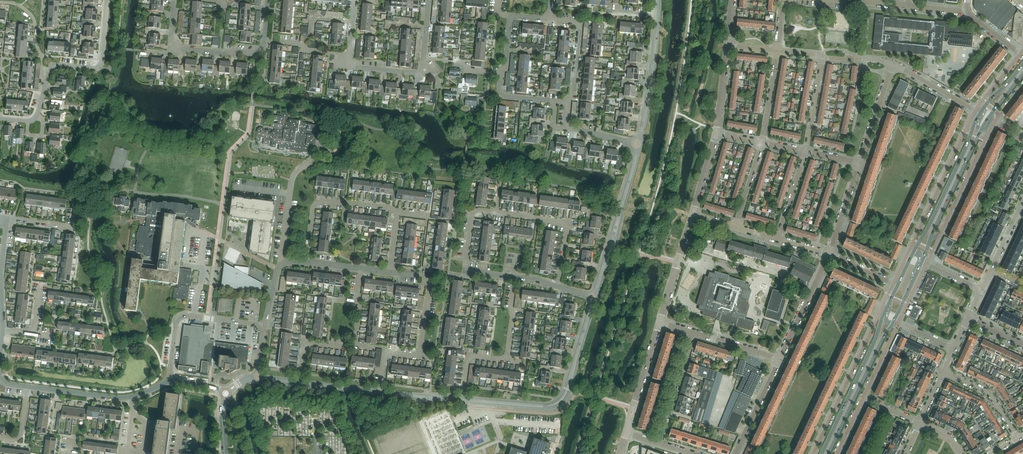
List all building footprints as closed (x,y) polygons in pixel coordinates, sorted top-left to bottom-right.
[(397,7),(397,0),(392,0),(391,2),(389,1),(388,12),(391,12),(391,7),(395,7),(394,9),(396,9),(396,7),(397,7)] [(419,2),(419,0),(413,0),(413,9),(420,9),(421,2),(419,2)] [(974,7),(975,9),(977,11),(982,16),(1012,39),(1013,38),(1018,42),(1021,39),(1022,25),(1021,24),(1022,23),(1022,14),(1006,1),(1007,1),(1006,0),(975,0),(974,7)] [(163,6),(152,5),(151,10),(147,10),(147,13),(155,14),(156,14),(156,11),(163,12),(163,6)] [(90,9),(91,6),(83,6),(82,11),(85,11),(85,14),(96,15),(97,10),(90,9)] [(155,14),(147,13),(146,17),(149,17),(149,22),(160,23),(161,18),(154,17),(155,14)] [(81,22),(89,23),(89,20),(96,21),(96,15),(85,14),(85,18),(81,17),(81,22)] [(945,22),(936,21),(936,22),(884,17),(884,16),(876,15),(873,50),(880,51),(881,50),(883,50),(883,51),(935,56),(942,57),(943,41),(947,42),(947,43),(948,43),(948,42),(950,42),(950,46),(972,48),(973,36),(971,36),(971,31),(962,31),(962,27),(945,25),(945,22)] [(478,23),(478,21),(475,21),(475,24),(478,24),(477,28),(487,29),(488,25),(489,26),(489,24),(478,23)] [(89,26),(89,23),(81,22),(80,28),(84,28),(84,31),(95,32),(95,27),(89,26)] [(145,30),(153,31),(153,28),(160,29),(160,23),(149,22),(148,27),(145,27),(145,30)] [(618,27),(617,30),(619,30),(619,32),(625,33),(626,23),(620,22),(620,27),(618,27)] [(644,25),(642,25),(642,24),(638,24),(638,22),(636,22),(636,24),(635,34),(636,34),(639,34),(638,37),(641,37),(641,34),(642,28),(643,28),(644,25)] [(523,26),(520,26),(519,35),(522,35),(522,34),(527,34),(528,24),(523,24),(523,26)] [(361,25),(361,26),(360,31),(365,31),(365,33),(368,34),(368,32),(370,32),(371,26),(361,25)] [(565,29),(558,28),(558,31),(560,31),(559,36),(570,37),(570,32),(565,31),(565,29)] [(153,31),(145,30),(145,33),(149,34),(149,39),(160,40),(161,35),(154,34),(155,31),(153,31)] [(79,39),(87,40),(88,37),(94,38),(95,32),(84,31),(83,35),(80,34),(79,39)] [(87,43),(87,40),(79,39),(79,45),(82,45),(82,48),(93,49),(94,44),(87,43)] [(160,40),(149,39),(148,44),(145,44),(145,47),(153,48),(153,45),(160,46),(160,40)] [(93,49),(82,48),(82,51),(78,51),(78,56),(86,57),(86,54),(93,55),(93,49)] [(433,48),(433,54),(438,54),(438,56),(445,57),(445,54),(443,54),(443,49),(433,48)] [(631,54),(630,57),(642,58),(642,52),(635,52),(636,49),(628,48),(627,53),(631,54)] [(1008,54),(1000,48),(991,60),(998,65),(1002,60),(1004,58),(1008,54)] [(737,54),(737,56),(736,63),(739,63),(740,60),(744,60),(745,55),(737,54)] [(625,65),(634,66),(634,63),(641,64),(642,58),(630,57),(630,60),(627,60),(626,65),(625,65)] [(148,64),(149,59),(141,59),(141,67),(151,68),(151,69),(156,70),(157,58),(152,58),(151,64),(148,64)] [(163,59),(157,58),(156,70),(162,70),(161,73),(165,74),(165,66),(162,65),(163,59)] [(168,66),(165,66),(165,74),(168,74),(168,71),(173,71),(174,60),(169,59),(168,66)] [(182,75),(182,67),(179,67),(180,60),(174,60),(173,71),(179,72),(178,75),(182,75)] [(182,67),(182,75),(185,75),(185,71),(190,71),(191,60),(186,60),(185,66),(182,66),(182,67)] [(197,61),(191,60),(190,71),(196,72),(195,75),(199,75),(199,67),(196,67),(197,61)] [(207,71),(209,60),(203,60),(202,66),(199,66),(199,67),(199,75),(202,75),(202,71),(207,71)] [(209,60),(207,71),(213,72),(212,75),(216,75),(216,67),(213,67),(214,61),(209,60)] [(995,70),(998,65),(991,60),(982,71),(989,77),(993,72),(995,70)] [(224,73),(225,62),(220,61),(219,68),(216,67),(216,75),(219,76),(219,73),(224,73)] [(225,62),(224,73),(230,73),(229,76),(233,77),(233,69),(230,69),(231,62),(225,62)] [(241,75),(242,63),(237,63),(236,69),(233,69),(233,77),(236,77),(236,74),(241,75)] [(250,78),(250,70),(247,70),(248,64),(242,63),(241,75),(247,75),(246,78),(250,78)] [(634,66),(625,65),(624,70),(628,70),(627,74),(638,75),(639,69),(632,69),(633,66),(634,66)] [(853,66),(850,66),(849,69),(852,69),(852,74),(857,74),(858,67),(853,66)] [(460,75),(461,69),(450,69),(449,76),(459,77),(459,83),(462,84),(463,78),(463,75),(460,75)] [(973,83),(980,89),(984,83),(984,84),(985,82),(989,77),(982,71),(973,83)] [(638,75),(627,74),(627,77),(622,77),(622,82),(631,83),(631,80),(638,80),(638,75)] [(765,76),(759,75),(757,74),(756,78),(759,78),(758,83),(764,83),(765,76)] [(336,75),(335,79),(333,79),(333,81),(330,80),(329,89),(340,90),(340,87),(341,75),(336,75)] [(341,75),(340,87),(345,87),(345,90),(346,90),(348,90),(349,83),(346,82),(347,76),(341,75)] [(467,93),(468,84),(477,84),(477,77),(466,75),(466,79),(463,78),(462,84),(462,88),(462,89),(461,93),(467,93)] [(63,84),(63,87),(66,87),(69,87),(69,85),(69,82),(66,82),(66,77),(57,76),(56,83),(63,84)] [(77,81),(74,80),(73,85),(73,88),(73,91),(79,92),(79,85),(84,86),(85,77),(78,76),(77,81)] [(348,90),(352,91),(352,88),(357,88),(358,77),(353,76),(352,83),(349,83),(348,90)] [(364,77),(358,77),(357,88),(362,89),(362,93),(364,93),(365,94),(366,86),(366,84),(363,84),(364,77)] [(268,83),(273,84),(272,86),(280,87),(280,79),(270,78),(270,81),(268,81),(268,83)] [(366,86),(365,94),(368,94),(369,91),(374,91),(375,80),(370,79),(369,79),(369,86),(366,86)] [(375,80),(374,91),(379,92),(379,96),(382,97),(383,89),(383,87),(380,87),(380,84),(380,80),(375,80)] [(900,80),(901,80),(899,85),(907,89),(909,84),(910,85),(910,84),(901,80),(900,80)] [(311,83),(308,82),(307,91),(316,92),(316,89),(321,89),(321,85),(322,86),(323,84),(321,83),(321,84),(311,83)] [(383,89),(382,97),(385,97),(385,95),(390,96),(390,94),(391,94),(392,83),(386,82),(386,84),(386,89),(383,89)] [(624,87),(624,91),(635,92),(636,86),(629,85),(630,83),(622,82),(621,87),(624,87)] [(392,83),(391,94),(396,95),(396,98),(399,98),(400,90),(397,90),(397,84),(396,83),(392,83)] [(976,93),(980,89),(973,83),(963,94),(963,95),(970,100),(974,95),(975,95),(976,93)] [(400,90),(399,98),(402,98),(402,95),(408,96),(409,85),(403,84),(403,90),(400,90)] [(562,85),(551,84),(550,89),(549,89),(548,93),(557,94),(557,90),(560,90),(560,87),(562,87),(562,85)] [(409,85),(408,96),(413,96),(413,99),(414,100),(416,100),(417,92),(414,91),(414,85),(409,85)] [(896,89),(905,93),(907,89),(899,85),(896,89)] [(63,87),(60,86),(60,89),(53,89),(53,96),(62,97),(62,92),(66,93),(66,87),(63,87)] [(417,92),(416,100),(418,100),(419,100),(419,97),(425,97),(426,86),(420,86),(420,92),(417,92)] [(426,86),(425,97),(430,98),(429,103),(433,103),(433,100),(434,93),(431,93),(431,87),(426,86)] [(462,89),(451,88),(451,91),(445,91),(444,99),(456,100),(456,94),(461,95),(461,94),(461,93),(462,89)] [(856,90),(848,88),(847,92),(850,92),(849,96),(855,98),(856,90)] [(894,94),(903,98),(905,93),(896,89),(894,94)] [(915,99),(919,101),(924,92),(919,90),(915,99)] [(628,97),(635,97),(635,92),(624,91),(624,94),(619,93),(619,98),(619,99),(628,99),(628,97)] [(919,101),(924,103),(928,94),(924,92),(919,101)] [(467,98),(467,95),(461,94),(461,95),(461,99),(466,100),(465,105),(476,106),(477,99),(467,98)] [(894,94),(893,97),(892,98),(901,102),(903,98),(894,94)] [(928,94),(924,103),(929,105),(933,96),(928,94)] [(849,96),(848,101),(845,100),(845,103),(848,104),(853,105),(855,98),(849,96)] [(933,96),(929,105),(933,107),(933,108),(937,98),(933,96)] [(621,107),(632,108),(633,103),(626,102),(627,99),(628,100),(628,99),(619,99),(619,98),(617,98),(616,104),(621,104),(621,107)] [(892,98),(892,99),(890,103),(899,107),(901,102),(892,98)] [(59,111),(59,104),(62,104),(62,101),(51,100),(51,103),(49,103),(49,110),(52,110),(59,111)] [(897,111),(899,107),(890,103),(888,107),(887,107),(897,112),(897,111)] [(1011,109),(1010,111),(1006,116),(1014,123),(1022,111),(1022,110),(1016,104),(1012,109),(1011,109)] [(539,109),(539,106),(531,105),(530,110),(534,110),(533,114),(545,115),(545,109),(539,109)] [(625,116),(625,113),(632,114),(632,108),(621,107),(621,111),(616,110),(616,115),(625,116)] [(949,121),(958,125),(960,119),(962,117),(961,117),(964,111),(956,107),(955,108),(949,121)] [(59,111),(52,110),(51,113),(50,113),(49,120),(59,121),(60,114),(62,114),(62,111),(59,111)] [(296,152),(302,152),(303,152),(307,152),(308,153),(311,154),(312,153),(313,147),(315,147),(316,140),(320,141),(321,133),(321,132),(322,131),(322,128),(318,127),(317,126),(308,125),(307,124),(299,123),(299,122),(291,120),(289,121),(289,123),(286,123),(286,121),(286,119),(287,118),(288,115),(287,113),(284,113),(282,114),(282,117),(276,116),(275,117),(274,120),(276,120),(277,120),(278,121),(278,124),(276,124),(273,123),(272,125),(271,128),(274,128),(275,129),(275,132),(273,131),(273,133),(272,133),(270,133),(269,132),(269,131),(264,130),(264,129),(263,128),(260,128),(259,129),(258,129),(256,139),(257,141),(260,141),(261,138),(262,137),(265,138),(264,143),(265,144),(268,144),(269,141),(270,140),(272,141),(272,146),(273,147),(276,147),(276,145),(276,144),(277,144),(280,144),(279,149),(280,150),(283,151),(284,148),(285,147),(288,147),(287,149),(295,151),(296,152)] [(529,122),(537,122),(538,120),(544,120),(545,115),(533,114),(533,117),(530,117),(529,122)] [(796,121),(798,121),(803,122),(805,115),(799,114),(798,118),(796,118),(796,121)] [(886,122),(885,123),(884,128),(892,131),(897,117),(888,114),(886,120),(885,122),(886,122)] [(618,121),(618,124),(629,125),(630,120),(623,119),(624,116),(625,116),(616,115),(615,121),(618,121)] [(728,117),(728,121),(727,121),(726,126),(734,128),(735,122),(729,121),(730,118),(728,117)] [(943,135),(951,138),(954,133),(955,130),(958,125),(949,121),(943,135)] [(61,127),(61,123),(51,122),(50,125),(49,125),(48,132),(58,133),(59,126),(61,127)] [(532,130),(543,132),(544,126),(537,125),(537,122),(529,122),(529,127),(532,127),(532,130)] [(614,132),(621,134),(622,130),(629,131),(629,125),(618,124),(618,128),(614,127),(614,132)] [(13,138),(13,133),(11,133),(12,126),(5,126),(4,136),(9,136),(9,138),(10,138),(9,146),(12,146),(13,139),(13,138)] [(879,142),(887,145),(892,131),(884,128),(882,134),(881,134),(881,136),(879,142)] [(13,138),(22,139),(23,129),(17,129),(16,130),(14,130),(13,133),(13,138)] [(526,136),(525,142),(535,143),(535,136),(543,137),(543,132),(532,130),(531,134),(528,134),(528,136),(526,136)] [(999,152),(1007,136),(999,132),(995,139),(994,142),(991,148),(999,152)] [(492,137),(492,138),(498,139),(497,142),(506,143),(507,134),(504,134),(494,133),(493,137),(492,137)] [(64,136),(62,136),(51,135),(51,138),(49,137),(49,145),(59,145),(60,139),(63,139),(64,136)] [(936,150),(944,153),(947,148),(948,145),(951,138),(943,135),(936,150)] [(556,149),(561,149),(563,138),(557,137),(556,144),(553,143),(552,151),(555,152),(556,149)] [(563,138),(561,149),(566,150),(566,155),(569,155),(570,147),(570,146),(567,145),(568,139),(563,138)] [(578,153),(579,142),(574,141),(573,148),(570,147),(569,155),(572,155),(573,152),(578,153)] [(585,143),(579,142),(578,153),(583,154),(582,158),(586,159),(587,151),(587,149),(584,149),(585,143)] [(876,152),(874,158),(882,161),(887,145),(879,142),(877,149),(876,149),(876,152)] [(44,155),(45,144),(38,143),(37,154),(44,155)] [(594,157),(596,146),(590,145),(590,151),(587,151),(586,159),(589,159),(589,156),(594,157)] [(601,147),(596,146),(594,157),(600,158),(599,162),(602,163),(603,155),(604,153),(601,153),(601,147)] [(991,148),(988,154),(987,156),(987,157),(984,163),(992,166),(999,152),(991,148)] [(603,155),(602,163),(605,163),(606,160),(611,161),(613,150),(607,149),(606,155),(603,155)] [(621,170),(623,156),(617,155),(618,150),(613,150),(611,161),(616,162),(615,170),(621,170)] [(929,165),(937,168),(940,162),(941,160),(944,153),(936,150),(929,165)] [(882,161),(874,158),(871,165),(870,168),(868,174),(877,177),(882,161)] [(984,163),(981,169),(980,171),(977,177),(985,181),(992,166),(984,163)] [(937,168),(929,165),(922,180),(930,183),(933,177),(934,175),(937,168)] [(1019,169),(1017,173),(1015,172),(1014,174),(1016,175),(1022,178),(1022,176),(1022,171),(1019,169)] [(789,179),(792,172),(787,171),(785,174),(780,173),(779,176),(784,178),(789,179)] [(761,173),(758,181),(764,182),(765,178),(768,179),(769,176),(766,175),(761,173)] [(877,177),(868,174),(866,180),(865,183),(863,190),(871,193),(877,177)] [(1016,175),(1014,180),(1020,183),(1022,178),(1016,175)] [(733,182),(736,183),(742,185),(744,178),(739,176),(737,180),(734,179),(733,182)] [(977,177),(974,184),(973,186),(970,192),(978,196),(985,181),(977,177)] [(915,195),(923,198),(926,192),(927,190),(930,183),(922,180),(915,195)] [(1020,183),(1014,180),(1012,183),(1008,181),(1007,184),(1011,186),(1017,189),(1020,183)] [(394,185),(388,184),(386,194),(391,195),(391,201),(394,201),(395,191),(393,190),(394,185)] [(1011,186),(1010,189),(1008,188),(1006,190),(1008,191),(1015,194),(1017,189),(1011,186)] [(860,199),(858,206),(866,209),(871,193),(863,190),(861,196),(860,199)] [(1008,191),(1006,197),(1012,199),(1015,194),(1008,191)] [(970,192),(967,199),(967,198),(966,201),(963,207),(971,211),(978,196),(970,192)] [(908,210),(916,213),(919,207),(920,205),(920,204),(923,198),(915,195),(908,210)] [(113,203),(116,203),(116,205),(120,206),(119,208),(118,211),(122,211),(123,196),(120,196),(121,196),(121,198),(117,198),(113,198),(113,203)] [(127,197),(123,196),(122,211),(125,212),(125,209),(124,209),(125,207),(129,207),(130,200),(126,199),(126,197),(127,197)] [(276,203),(260,201),(233,197),(230,218),(252,220),(252,218),(254,219),(250,253),(258,254),(257,256),(258,255),(268,261),(269,262),(270,251),(269,251),(276,203)] [(1001,200),(1004,202),(1003,202),(1009,205),(1012,199),(1006,197),(1004,200),(1002,198),(1001,200)] [(126,310),(137,312),(137,311),(137,309),(141,280),(177,284),(177,287),(174,287),(173,298),(188,300),(189,289),(189,288),(189,286),(190,286),(190,283),(191,283),(191,279),(189,279),(189,275),(190,274),(191,274),(192,270),(179,268),(180,267),(180,266),(181,266),(181,263),(182,261),(180,261),(181,258),(182,258),(183,254),(181,254),(182,251),(183,251),(184,247),(182,246),(183,244),(184,244),(185,239),(183,239),(184,236),(185,237),(185,232),(184,232),(185,229),(186,229),(186,225),(185,225),(185,223),(185,222),(186,222),(187,222),(187,223),(188,223),(188,224),(189,224),(189,225),(190,225),(191,225),(191,226),(192,226),(193,224),(196,225),(197,223),(194,221),(195,221),(199,221),(200,221),(200,220),(201,211),(201,210),(196,209),(197,206),(189,205),(189,206),(184,206),(185,205),(181,204),(180,206),(179,206),(179,204),(171,203),(171,204),(167,203),(163,202),(163,204),(160,203),(160,204),(156,203),(152,202),(152,204),(149,204),(149,201),(149,200),(138,199),(137,199),(137,201),(135,201),(134,208),(132,208),(132,212),(132,213),(136,213),(136,215),(136,216),(146,217),(147,218),(146,227),(140,226),(139,227),(139,230),(139,233),(137,232),(137,239),(138,239),(136,252),(137,253),(143,254),(145,254),(145,256),(146,257),(153,258),(152,262),(158,263),(161,263),(160,266),(159,266),(143,263),(143,261),(143,260),(132,259),(126,310)] [(1000,204),(999,207),(1005,209),(1007,210),(1009,205),(1003,202),(1002,205),(1000,204)] [(601,223),(601,217),(596,217),(596,213),(598,213),(598,210),(587,209),(587,207),(581,206),(581,211),(580,212),(586,213),(586,218),(591,219),(590,222),(601,223)] [(855,215),(853,221),(852,222),(861,224),(866,209),(858,206),(856,212),(855,212),(855,214),(855,215)] [(963,207),(960,213),(959,216),(956,222),(964,226),(971,211),(963,207)] [(901,225),(908,228),(912,222),(913,219),(916,213),(908,210),(901,225)] [(761,218),(760,223),(767,225),(769,220),(764,218),(766,213),(766,212),(763,212),(761,218)] [(1010,216),(1008,215),(1003,213),(1001,212),(998,217),(1000,218),(1001,218),(1007,221),(1010,216)] [(1000,218),(998,224),(1005,227),(1007,221),(1001,218),(1000,218)] [(479,226),(483,227),(493,228),(501,229),(502,226),(496,225),(496,226),(493,226),(494,222),(484,221),(483,225),(482,225),(482,224),(479,224),(479,226)] [(590,228),(589,231),(592,231),(593,228),(600,229),(601,223),(590,222),(590,228)] [(792,224),(789,223),(788,222),(787,227),(787,226),(785,232),(793,234),(794,229),(791,228),(792,224)] [(949,238),(955,240),(957,241),(964,226),(956,222),(953,228),(952,231),(949,238)] [(994,223),(991,229),(1001,234),(1004,228),(994,223)] [(908,228),(901,225),(893,240),(901,243),(905,237),(906,234),(908,228)] [(584,233),(584,239),(594,240),(595,234),(589,234),(589,231),(583,230),(578,229),(577,232),(584,233)] [(991,229),(988,235),(999,240),(1001,234),(991,229)] [(988,235),(986,241),(996,245),(999,240),(988,235)] [(727,240),(715,236),(714,243),(716,243),(715,250),(724,252),(725,248),(728,249),(728,251),(753,258),(753,257),(762,260),(762,261),(787,268),(788,267),(790,267),(789,268),(792,269),(790,274),(800,279),(799,282),(804,285),(806,282),(809,283),(813,273),(814,274),(817,268),(792,256),(790,259),(767,252),(768,249),(754,245),(753,248),(727,240)] [(939,259),(942,260),(945,261),(948,255),(949,253),(948,252),(953,241),(951,240),(945,237),(936,256),(940,257),(939,257),(940,258),(939,259)] [(583,243),(581,243),(581,247),(587,248),(587,245),(593,246),(594,240),(584,239),(583,243)] [(850,251),(851,252),(852,252),(859,255),(863,246),(847,239),(843,247),(850,250),(850,251)] [(1013,244),(1022,249),(1022,242),(1016,239),(1013,244)] [(986,241),(983,246),(993,251),(996,245),(986,241)] [(1010,250),(1021,255),(1022,250),(1022,249),(1013,244),(1010,250)] [(863,246),(859,255),(865,258),(867,259),(868,259),(874,262),(878,254),(863,246)] [(983,246),(980,252),(990,257),(993,251),(983,246)] [(582,251),(581,256),(591,258),(592,252),(587,251),(587,248),(581,247),(580,250),(582,251)] [(1010,250),(1008,256),(1018,261),(1021,255),(1010,250)] [(878,254),(874,262),(880,265),(883,267),(883,266),(889,269),(893,261),(878,254)] [(948,255),(945,261),(951,264),(954,257),(948,255)] [(581,256),(581,260),(579,259),(578,262),(572,261),(572,264),(575,264),(581,265),(583,265),(583,263),(591,264),(591,258),(581,256)] [(1008,256),(1005,262),(1015,267),(1018,261),(1008,256)] [(954,257),(951,264),(957,267),(960,260),(954,257)] [(960,260),(957,267),(963,270),(966,263),(960,260)] [(443,264),(433,262),(432,268),(432,272),(438,273),(438,269),(442,270),(443,264)] [(1005,262),(1002,268),(1012,273),(1015,267),(1005,262)] [(223,286),(221,286),(260,292),(260,291),(261,283),(263,284),(264,284),(248,276),(249,268),(235,266),(235,269),(224,263),(226,265),(225,269),(223,268),(223,272),(225,272),(224,276),(223,286)] [(966,263),(963,270),(969,272),(972,266),(966,263)] [(581,265),(575,264),(574,267),(576,268),(575,273),(585,275),(586,269),(581,268),(581,265)] [(548,273),(549,272),(550,272),(551,268),(552,268),(552,269),(557,270),(558,268),(551,266),(541,265),(540,270),(544,271),(543,274),(547,275),(548,273)] [(972,266),(969,272),(974,275),(978,268),(972,266)] [(981,278),(984,271),(983,271),(978,268),(974,275),(981,278)] [(840,272),(833,269),(829,277),(829,278),(845,285),(848,276),(842,274),(842,273),(840,272)] [(701,315),(716,319),(717,317),(719,318),(718,321),(732,326),(733,324),(735,325),(735,326),(751,332),(754,322),(745,319),(749,306),(747,305),(751,291),(748,290),(749,287),(748,285),(745,284),(746,282),(729,277),(729,276),(715,271),(714,274),(711,273),(709,274),(708,277),(705,276),(696,304),(699,305),(698,308),(699,310),(702,311),(701,315)] [(585,275),(575,273),(575,277),(573,276),(572,282),(579,283),(579,280),(585,281),(585,275)] [(61,274),(58,274),(57,282),(68,283),(68,281),(70,281),(71,275),(61,274)] [(305,274),(303,284),(312,285),(312,282),(313,279),(310,278),(311,275),(305,274)] [(344,286),(345,280),(342,279),(342,276),(336,275),(335,285),(344,286)] [(930,293),(937,279),(930,275),(923,290),(930,293)] [(848,276),(845,285),(860,292),(864,284),(857,281),(858,280),(855,279),(848,276)] [(997,279),(994,285),(1004,290),(1007,284),(997,279)] [(498,285),(492,284),(491,294),(497,295),(496,297),(501,297),(502,289),(498,288),(498,285)] [(870,287),(864,284),(860,292),(867,295),(868,296),(875,299),(879,291),(873,288),(873,287),(870,286),(870,287)] [(994,285),(991,291),(1001,296),(1004,290),(994,285)] [(767,310),(765,317),(773,320),(776,321),(779,321),(779,319),(780,319),(779,319),(783,306),(785,301),(786,301),(781,299),(783,294),(784,293),(776,291),(773,290),(767,310)] [(1013,292),(1011,297),(1014,299),(1011,304),(1013,305),(1019,292),(1014,290),(1013,292)] [(991,291),(988,297),(999,302),(1001,296),(991,291)] [(1013,305),(1015,306),(1018,301),(1021,302),(1022,298),(1022,294),(1019,292),(1013,305)] [(95,297),(92,297),(92,294),(89,294),(89,297),(88,304),(88,307),(96,308),(97,301),(94,301),(95,297)] [(557,295),(551,294),(550,304),(555,305),(555,306),(558,306),(559,297),(556,297),(557,295)] [(814,309),(822,313),(829,298),(821,294),(818,301),(817,303),(814,309)] [(988,297),(986,303),(996,308),(999,302),(988,297)] [(570,304),(571,299),(560,298),(560,304),(565,306),(565,309),(575,311),(575,306),(576,305),(570,304)] [(231,311),(232,301),(219,299),(217,311),(220,311),(220,312),(226,313),(227,310),(231,311)] [(986,303),(983,309),(993,314),(996,308),(986,303)] [(915,320),(916,320),(921,309),(914,306),(913,306),(915,307),(910,316),(916,319),(915,320)] [(562,312),(562,315),(560,315),(559,318),(566,318),(566,316),(574,317),(575,311),(565,309),(564,313),(562,312)] [(822,313),(814,309),(811,315),(810,318),(807,324),(815,328),(822,313)] [(983,309),(980,315),(990,320),(993,314),(983,309)] [(1004,311),(999,321),(1006,324),(1010,313),(1006,312),(1004,311)] [(852,328),(860,331),(863,326),(864,323),(867,316),(859,313),(852,328)] [(1010,313),(1006,324),(1011,326),(1016,316),(1014,315),(1010,313)] [(1016,316),(1011,326),(1018,329),(1022,319),(1018,317),(1016,316)] [(566,318),(559,318),(558,326),(560,327),(570,328),(571,322),(565,321),(566,319),(566,318)] [(761,329),(767,331),(769,324),(770,322),(764,320),(761,329)] [(815,328),(807,324),(804,330),(803,333),(800,339),(808,343),(815,328)] [(179,364),(178,371),(196,373),(197,373),(198,373),(200,374),(201,374),(208,375),(208,366),(219,367),(219,368),(222,368),(222,372),(227,371),(229,375),(232,373),(240,369),(241,366),(241,363),(247,364),(248,355),(249,347),(238,345),(223,343),(215,342),(208,341),(209,328),(206,328),(198,327),(191,326),(184,325),(183,330),(179,364)] [(553,335),(554,335),(561,336),(561,333),(569,334),(570,328),(560,327),(560,330),(554,329),(553,335)] [(857,338),(860,331),(852,328),(845,343),(853,346),(856,341),(857,338)] [(674,335),(666,333),(664,339),(663,341),(663,342),(661,348),(670,350),(674,335)] [(561,336),(554,335),(553,337),(556,338),(556,344),(566,345),(566,339),(561,338),(561,336)] [(980,345),(981,343),(977,341),(977,340),(978,338),(975,336),(975,337),(971,335),(968,340),(976,343),(980,345)] [(902,338),(898,336),(891,351),(895,353),(894,355),(899,358),(908,340),(902,337),(902,338)] [(808,343),(800,339),(797,345),(796,348),(793,354),(801,358),(808,343)] [(909,340),(908,343),(905,348),(910,350),(909,352),(911,353),(915,344),(909,340)] [(967,343),(967,345),(978,350),(979,348),(975,346),(976,343),(968,340),(967,343)] [(978,352),(976,355),(981,358),(985,350),(988,343),(987,342),(984,340),(983,340),(982,342),(980,348),(983,349),(982,350),(981,350),(980,353),(978,352)] [(698,354),(698,351),(700,352),(703,343),(697,342),(695,350),(694,353),(698,354)] [(988,343),(985,350),(988,352),(986,356),(988,357),(993,345),(992,344),(989,342),(988,343)] [(552,349),(551,349),(550,352),(557,353),(557,350),(565,351),(566,345),(556,344),(553,343),(552,349)] [(703,343),(700,352),(716,357),(719,348),(703,343)] [(853,346),(845,343),(838,358),(846,361),(849,356),(850,353),(853,346)] [(919,354),(921,349),(922,347),(915,344),(911,353),(913,354),(914,352),(919,354)] [(966,346),(964,349),(972,353),(973,350),(977,352),(978,350),(967,345),(966,346)] [(993,345),(988,357),(990,358),(992,354),(995,355),(998,347),(995,345),(993,345)] [(923,347),(920,354),(923,355),(921,360),(923,361),(924,356),(928,349),(927,349),(927,348),(923,347)] [(998,347),(995,355),(997,356),(996,360),(998,361),(1003,350),(1002,349),(998,347)] [(670,350),(661,348),(659,354),(658,356),(659,357),(657,363),(665,365),(670,350)] [(719,348),(716,357),(732,361),(735,353),(719,348)] [(963,353),(962,354),(973,360),(974,357),(970,355),(972,353),(964,349),(962,353),(963,353)] [(1003,350),(998,361),(1000,362),(1002,358),(1005,360),(1008,351),(1005,350),(1004,350),(1003,350)] [(932,351),(927,363),(929,364),(931,359),(933,361),(937,353),(934,352),(933,352),(932,351)] [(1008,351),(1005,360),(1007,361),(1005,365),(1008,366),(1013,354),(1012,354),(1012,353),(1008,351)] [(557,353),(550,352),(550,355),(552,355),(551,360),(561,362),(562,356),(556,355),(557,353)] [(933,361),(931,365),(933,366),(936,367),(936,365),(934,364),(935,362),(938,363),(942,355),(937,353),(933,361)] [(801,358),(793,354),(790,360),(789,362),(789,363),(786,369),(794,373),(801,358)] [(961,355),(959,359),(967,362),(969,359),(972,361),(973,360),(962,354),(962,356),(961,355)] [(1013,354),(1008,366),(1010,367),(1011,364),(1014,365),(1018,356),(1014,354),(1014,355),(1013,354)] [(893,356),(890,363),(889,365),(889,366),(886,372),(894,376),(901,360),(893,356)] [(1018,356),(1014,365),(1016,366),(1015,369),(1017,370),(1022,359),(1021,358),(1022,358),(1018,356)] [(846,361),(838,358),(831,372),(839,376),(842,370),(843,368),(846,361)] [(958,362),(958,364),(969,369),(970,367),(968,366),(966,365),(967,362),(959,359),(958,362)] [(745,362),(740,360),(737,370),(735,370),(734,373),(736,374),(744,377),(737,391),(751,397),(752,396),(753,393),(754,392),(753,392),(755,389),(755,388),(757,386),(757,385),(758,382),(759,382),(759,381),(760,378),(761,377),(763,373),(761,372),(760,371),(754,368),(753,369),(751,368),(749,367),(744,365),(745,362)] [(665,365),(657,363),(655,369),(654,371),(652,378),(661,380),(665,365)] [(687,371),(687,373),(711,380),(714,371),(689,363),(689,365),(690,366),(689,371),(687,371)] [(908,376),(912,378),(914,378),(919,367),(918,366),(915,365),(914,364),(908,376)] [(956,369),(963,372),(966,374),(969,369),(958,364),(957,365),(955,368),(956,368),(956,369)] [(968,374),(967,375),(971,376),(972,376),(978,365),(976,364),(974,367),(971,366),(968,372),(967,374),(968,374)] [(936,369),(928,365),(926,368),(922,366),(921,368),(933,373),(933,372),(934,372),(936,369)] [(978,365),(972,376),(973,377),(976,379),(980,370),(978,369),(979,366),(978,365)] [(546,369),(539,368),(539,371),(538,377),(540,377),(550,378),(551,372),(546,372),(546,369)] [(980,370),(976,379),(980,380),(981,380),(986,369),(985,368),(983,372),(980,370)] [(794,373),(786,369),(783,375),(782,377),(779,384),(787,388),(794,373)] [(921,369),(920,371),(924,373),(922,376),(930,380),(932,376),(932,375),(933,374),(921,369)] [(986,369),(981,380),(982,381),(985,383),(989,374),(987,373),(988,370),(986,369)] [(839,376),(831,372),(824,387),(832,391),(835,385),(836,383),(836,382),(839,376)] [(879,387),(887,391),(894,376),(886,372),(883,378),(882,380),(879,387)] [(989,374),(985,383),(989,384),(990,384),(995,373),(993,372),(992,376),(989,374)] [(995,373),(990,384),(991,385),(994,387),(994,386),(998,379),(996,377),(997,374),(995,373)] [(917,376),(916,378),(928,384),(928,383),(929,383),(930,380),(922,376),(921,378),(917,376)] [(549,384),(550,378),(540,377),(540,380),(536,380),(535,385),(544,386),(544,383),(549,384)] [(916,378),(915,381),(919,383),(918,385),(926,389),(928,385),(927,385),(928,384),(916,378)] [(711,392),(712,391),(712,388),(713,385),(714,383),(714,382),(711,381),(705,379),(702,389),(711,392)] [(994,386),(994,387),(996,387),(997,388),(1006,382),(1005,381),(1003,382),(1002,380),(998,379),(994,386)] [(684,382),(682,387),(690,390),(693,391),(694,388),(691,387),(692,384),(684,382)] [(942,394),(941,394),(942,394),(946,396),(951,385),(951,384),(950,384),(950,383),(947,382),(944,389),(943,391),(942,394)] [(1006,382),(997,388),(997,389),(997,390),(999,393),(1006,388),(1005,386),(1008,383),(1007,382),(1006,382)] [(659,385),(651,383),(649,389),(648,391),(648,392),(646,398),(655,400),(659,385)] [(787,388),(779,384),(776,390),(775,392),(772,399),(780,403),(787,388)] [(913,386),(912,388),(923,393),(924,392),(924,393),(926,389),(918,385),(917,387),(913,385),(913,386)] [(951,385),(946,396),(948,397),(949,395),(950,392),(952,393),(955,386),(953,385),(952,385),(951,385)] [(682,387),(681,391),(681,393),(691,396),(692,394),(689,393),(690,390),(682,387)] [(832,391),(824,387),(817,402),(825,406),(828,400),(829,397),(832,391)] [(887,391),(879,387),(875,394),(876,395),(878,396),(883,398),(887,391)] [(912,388),(911,390),(915,392),(914,395),(922,398),(923,395),(923,394),(923,393),(912,388)] [(1006,388),(999,393),(1001,396),(1002,397),(1012,390),(1011,388),(1008,390),(1006,388)] [(708,403),(708,401),(709,398),(710,396),(711,393),(711,392),(702,389),(702,390),(701,393),(699,398),(699,400),(708,403)] [(960,389),(954,400),(956,401),(958,396),(961,397),(964,390),(961,389),(960,389)] [(963,398),(960,406),(962,407),(963,404),(968,393),(967,392),(964,390),(961,397),(963,398)] [(1012,390),(1002,397),(1002,398),(1004,401),(1012,396),(1010,394),(1014,392),(1012,390)] [(896,403),(895,404),(896,404),(896,403),(897,404),(900,406),(902,403),(904,398),(902,397),(903,393),(901,392),(897,401),(896,403)] [(724,430),(735,433),(751,398),(740,393),(732,410),(732,411),(731,412),(730,415),(729,417),(728,420),(727,422),(726,425),(725,427),(724,430)] [(968,393),(963,404),(965,405),(967,400),(969,401),(973,394),(970,393),(968,393)] [(170,433),(171,429),(176,430),(176,429),(180,396),(180,395),(166,394),(163,422),(157,421),(153,453),(167,453),(170,433)] [(908,395),(907,397),(919,403),(920,402),(922,398),(914,395),(913,397),(908,395)] [(947,401),(948,399),(941,395),(940,395),(939,398),(939,400),(950,405),(951,403),(947,401)] [(1012,396),(1004,401),(1006,404),(1007,405),(1018,398),(1017,396),(1013,399),(1012,396)] [(907,397),(906,399),(911,401),(909,404),(917,408),(919,404),(919,403),(907,397)] [(977,397),(971,408),(973,409),(976,404),(977,405),(979,403),(981,399),(981,398),(978,397),(977,397)] [(655,400),(646,398),(644,404),(643,407),(644,407),(642,413),(650,415),(655,400)] [(1018,398),(1007,405),(1008,406),(1007,406),(1009,409),(1010,409),(1012,408),(1017,405),(1015,402),(1019,400),(1018,399),(1018,398)] [(780,403),(772,399),(769,405),(767,407),(768,407),(765,414),(773,418),(780,403)] [(977,405),(975,409),(975,410),(977,408),(979,406),(980,407),(981,407),(987,403),(985,400),(984,399),(984,400),(981,399),(979,403),(977,405)] [(706,409),(706,408),(707,405),(708,403),(699,400),(698,402),(696,407),(706,409)] [(937,402),(936,405),(939,406),(942,408),(944,409),(945,406),(949,408),(951,406),(941,401),(939,400),(938,402),(937,402)] [(686,403),(678,401),(676,406),(684,409),(686,409),(687,406),(688,407),(689,404),(686,403)] [(917,408),(909,404),(904,401),(903,403),(908,406),(907,409),(907,408),(907,409),(915,413),(917,409),(917,408)] [(825,406),(817,402),(810,417),(818,421),(821,415),(822,412),(825,406)] [(981,409),(977,412),(978,414),(989,407),(988,406),(987,403),(981,407),(980,407),(981,409)] [(676,406),(675,412),(685,415),(686,413),(685,412),(686,409),(684,409),(676,406)] [(934,409),(930,418),(934,420),(934,419),(936,420),(939,412),(940,412),(941,409),(942,408),(939,406),(939,407),(938,408),(937,411),(934,410),(934,409)] [(702,423),(702,420),(703,418),(704,415),(705,413),(706,410),(706,409),(696,407),(696,410),(693,417),(692,420),(702,423)] [(989,407),(978,414),(979,415),(983,413),(985,415),(992,411),(990,408),(989,407)] [(873,419),(877,412),(877,411),(872,409),(870,408),(869,408),(865,415),(873,419)] [(936,420),(937,420),(940,421),(941,421),(947,410),(944,409),(942,408),(941,409),(943,410),(942,413),(940,412),(939,412),(936,420)] [(1011,411),(1012,414),(1015,413),(1018,418),(1015,419),(1020,427),(1022,425),(1022,420),(1019,414),(1018,411),(1016,408),(1013,410),(1011,411)] [(957,413),(951,426),(953,426),(952,427),(955,428),(955,429),(961,420),(958,418),(962,410),(959,409),(959,410),(958,410),(957,413)] [(947,410),(941,421),(942,422),(946,424),(949,416),(947,415),(949,411),(947,410)] [(986,417),(982,420),(983,422),(994,415),(993,414),(994,414),(992,411),(985,415),(986,417)] [(949,416),(946,424),(950,426),(950,425),(951,426),(957,413),(955,412),(952,418),(949,416)] [(650,415),(642,413),(640,419),(639,421),(637,428),(646,430),(650,415)] [(773,418),(765,414),(762,420),(760,422),(761,422),(758,429),(765,433),(773,418)] [(865,415),(862,422),(861,424),(858,430),(866,434),(873,419),(865,415)] [(994,415),(983,422),(984,423),(988,421),(990,423),(997,419),(995,416),(994,415)] [(818,421),(810,417),(803,432),(811,436),(814,430),(816,427),(815,427),(818,421)] [(961,420),(955,429),(956,429),(957,429),(956,430),(959,432),(966,426),(963,423),(966,419),(964,417),(962,420),(961,420)] [(893,419),(890,424),(898,428),(906,432),(907,431),(909,427),(901,423),(900,426),(894,423),(895,421),(896,421),(895,420),(895,421),(893,419)] [(991,425),(989,427),(990,428),(999,423),(998,422),(997,419),(990,423),(991,425)] [(999,423),(990,428),(991,430),(993,429),(995,431),(1002,427),(1000,424),(999,423)] [(474,430),(473,427),(472,425),(459,431),(461,435),(474,430)] [(966,426),(959,432),(959,431),(961,435),(962,434),(962,436),(974,429),(972,426),(968,429),(966,426)] [(995,434),(992,436),(993,438),(1004,431),(1003,430),(1002,427),(995,431),(996,433),(995,434)] [(892,429),(891,431),(903,436),(903,435),(904,435),(905,432),(906,433),(906,432),(898,428),(897,431),(895,430),(892,429)] [(671,429),(668,437),(678,440),(681,432),(671,429)] [(765,433),(758,429),(755,434),(754,437),(751,444),(758,448),(765,433)] [(974,429),(962,436),(963,437),(965,441),(972,436),(970,434),(975,431),(974,429)] [(858,430),(855,436),(854,439),(851,445),(859,449),(866,434),(858,430)] [(891,431),(890,433),(893,434),(893,435),(895,435),(893,438),(901,442),(903,438),(902,438),(903,436),(891,431)] [(977,434),(978,436),(980,435),(982,440),(980,441),(981,443),(983,446),(985,449),(985,448),(985,449),(988,447),(989,446),(988,444),(981,432),(980,431),(977,433),(977,434)] [(1004,431),(993,438),(995,442),(997,441),(1000,439),(1007,435),(1005,432),(1004,431)] [(681,432),(678,440),(688,443),(691,435),(681,432)] [(808,442),(811,436),(803,432),(796,447),(804,451),(807,444),(807,445),(808,442)] [(994,443),(990,436),(988,438),(985,433),(983,434),(990,445),(991,444),(991,445),(994,443)] [(972,436),(965,441),(967,444),(968,445),(979,438),(978,436),(977,434),(976,434),(973,435),(975,438),(974,439),(972,436)] [(701,438),(691,436),(691,435),(688,443),(698,446),(701,438)] [(548,453),(549,453),(549,452),(549,451),(548,451),(549,448),(551,444),(544,441),(544,440),(544,439),(544,438),(543,438),(542,438),(541,438),(541,439),(541,440),(534,438),(532,446),(531,446),(530,446),(530,447),(530,448),(530,449),(531,449),(529,453),(548,453)] [(710,441),(701,438),(698,446),(708,449),(710,441)] [(887,441),(886,441),(898,446),(899,445),(901,442),(893,438),(892,440),(888,438),(887,441)] [(979,438),(968,445),(969,446),(968,447),(970,450),(969,450),(970,451),(970,450),(970,451),(978,446),(976,443),(980,441),(979,438)] [(882,439),(881,441),(886,443),(890,445),(889,448),(896,452),(898,448),(898,447),(898,446),(886,441),(887,441),(882,439)] [(720,444),(710,441),(708,449),(718,452),(720,444)] [(970,451),(971,452),(972,453),(975,453),(980,451),(979,448),(980,448),(982,446),(983,446),(981,443),(978,446),(970,451)] [(720,444),(718,452),(725,453),(728,453),(730,447),(720,444)] [(848,451),(847,453),(857,453),(859,449),(851,445),(848,451)]
